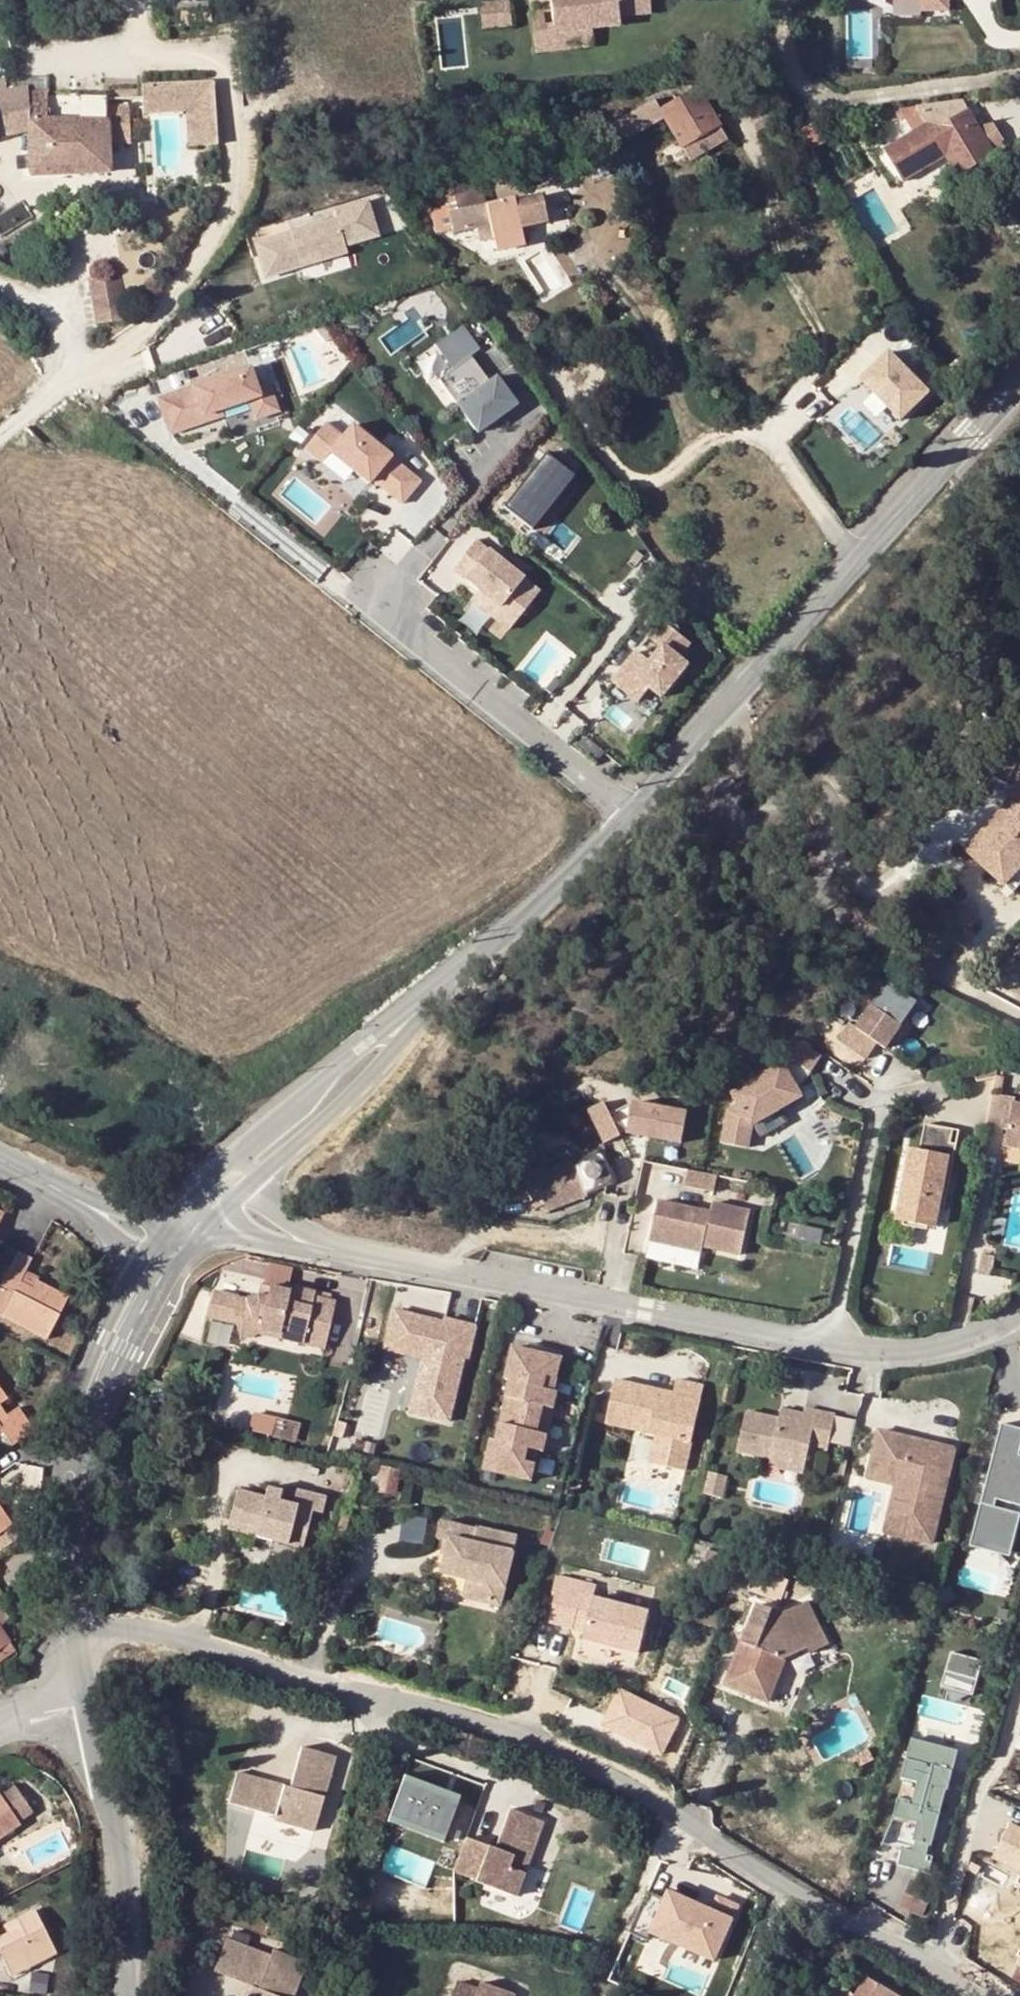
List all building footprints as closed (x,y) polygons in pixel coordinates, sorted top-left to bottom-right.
[(550,28),(551,36),(588,33),(617,30),(616,20),(649,16),(647,0),(547,0),(550,28)] [(923,10),(946,10),(946,0),(923,0),(923,10)] [(508,30),(505,3),(477,7),(480,32),(508,30)] [(588,33),(551,36),(550,28),(531,30),(533,56),(590,51),(588,33)] [(17,78),(4,78),(0,79),(0,138),(28,137),(31,174),(109,174),(112,142),(112,124),(125,125),(125,98),(48,99),(47,79),(17,78)] [(139,88),(140,116),(185,113),(187,150),(216,149),(212,84),(139,88)] [(696,87),(657,109),(681,150),(719,127),(696,87)] [(657,109),(653,101),(612,125),(623,144),(664,120),(657,109)] [(961,104),(898,112),(906,123),(912,133),(884,152),(904,184),(943,160),(956,180),(992,157),(989,152),(1002,145),(990,123),(977,131),(961,104)] [(898,112),(877,114),(878,126),(906,123),(898,112)] [(125,141),(125,125),(112,124),(112,142),(125,141)] [(728,142),(719,127),(681,150),(690,165),(728,142)] [(454,170),(455,182),(471,178),(468,166),(454,170)] [(426,187),(431,213),(437,214),(449,213),(453,230),(453,232),(473,228),(476,245),(491,242),(494,253),(521,247),(517,230),(545,224),(540,198),(512,204),(512,202),(486,208),(485,201),(482,177),(471,178),(455,182),(433,186),(426,187)] [(334,222),(252,245),(262,279),(343,256),(341,249),(375,239),(365,204),(332,214),(334,222)] [(437,214),(431,213),(436,234),(453,230),(449,213),(437,214)] [(118,274),(87,279),(93,327),(125,323),(118,274)] [(318,323),(307,327),(322,347),(331,340),(318,323)] [(462,331),(435,351),(449,372),(470,357),(477,352),(462,331)] [(928,393),(887,352),(859,380),(900,421),(928,393)] [(489,382),(470,357),(449,372),(438,380),(477,433),(516,405),(496,377),(489,382)] [(157,399),(169,435),(204,423),(202,416),(221,410),(248,401),(255,420),(278,412),(269,384),(256,388),(250,368),(157,399)] [(202,416),(204,423),(223,416),(221,410),(202,416)] [(325,423),(304,449),(320,463),(329,453),(368,485),(371,480),(401,504),(420,482),(352,425),(342,437),(325,423)] [(566,478),(543,459),(499,512),(522,531),(566,478)] [(528,535),(571,482),(566,478),(522,531),(528,535)] [(452,569),(464,579),(526,608),(539,592),(475,540),(452,569)] [(464,579),(461,584),(474,595),(478,591),(464,579)] [(526,608),(464,579),(478,591),(474,595),(471,600),(508,630),(526,608)] [(665,617),(645,642),(659,653),(647,667),(634,656),(610,685),(635,706),(646,692),(658,702),(684,670),(675,662),(686,648),(675,639),(680,633),(665,617)] [(966,852),(1004,886),(1019,869),(1019,780),(1015,790),(1005,810),(995,820),(991,824),(1001,833),(992,843),(982,834),(966,852)] [(988,814),(995,820),(1005,810),(1015,790),(1004,784),(988,814)] [(991,824),(982,834),(992,843),(1001,833),(991,824)] [(1004,886),(1013,895),(1019,887),(1019,869),(1004,886)] [(889,981),(858,1027),(850,1022),(839,1038),(855,1049),(868,1058),(879,1043),(887,1049),(896,1036),(918,1002),(889,981)] [(788,1053),(791,1056),(811,1073),(822,1056),(796,1040),(788,1053)] [(811,1073),(791,1056),(783,1063),(789,1072),(800,1090),(811,1073)] [(803,1095),(800,1090),(789,1072),(783,1063),(733,1092),(740,1104),(729,1110),(724,1143),(749,1147),(753,1124),(803,1095)] [(997,1066),(976,1071),(977,1080),(995,1077),(997,1066)] [(1005,1076),(997,1075),(994,1089),(1002,1091),(1005,1076)] [(1014,1099),(992,1094),(986,1127),(1007,1131),(1013,1104),(1014,1099)] [(605,1101),(589,1110),(590,1112),(605,1143),(621,1135),(607,1106),(605,1101)] [(634,1101),(628,1132),(683,1142),(689,1112),(685,1111),(642,1103),(634,1101)] [(1013,1104),(1007,1131),(1004,1147),(1019,1150),(1019,1106),(1013,1104)] [(946,1201),(959,1132),(924,1125),(919,1155),(910,1153),(898,1220),(935,1227),(940,1199),(946,1201)] [(599,1152),(592,1155),(575,1162),(573,1163),(573,1166),(585,1194),(587,1195),(589,1195),(613,1184),(615,1182),(615,1181),(604,1153),(601,1152),(599,1152)] [(569,1162),(533,1178),(535,1183),(547,1212),(583,1197),(569,1162)] [(716,1176),(687,1171),(684,1187),(713,1193),(716,1176)] [(535,1183),(528,1187),(537,1207),(544,1204),(535,1183)] [(713,1202),(711,1213),(659,1204),(652,1242),(704,1251),(705,1245),(743,1252),(751,1209),(713,1202)] [(15,1252),(0,1283),(0,1287),(12,1293),(0,1317),(44,1340),(66,1296),(45,1286),(41,1295),(17,1282),(21,1274),(28,1259),(15,1252)] [(996,1257),(983,1255),(979,1276),(992,1278),(996,1257)] [(263,1260),(259,1280),(286,1286),(290,1266),(263,1260)] [(21,1274),(17,1282),(41,1295),(45,1286),(21,1274)] [(269,1285),(260,1283),(258,1292),(267,1295),(269,1285)] [(281,1333),(279,1338),(304,1344),(305,1339),(326,1343),(336,1301),(314,1295),(316,1291),(291,1286),(291,1289),(269,1285),(267,1295),(258,1292),(245,1296),(214,1289),(207,1317),(236,1324),(259,1317),(264,1318),(261,1328),(281,1333)] [(0,1317),(12,1293),(0,1287),(0,1317)] [(390,1305),(381,1348),(418,1356),(407,1412),(454,1422),(475,1322),(390,1305)] [(259,1317),(236,1324),(242,1340),(260,1334),(261,1328),(264,1318),(259,1317)] [(261,1328),(260,1334),(279,1338),(281,1333),(261,1328)] [(326,1343),(305,1339),(304,1344),(325,1348),(326,1343)] [(559,1377),(564,1358),(513,1346),(506,1378),(510,1379),(495,1439),(492,1438),(484,1469),(532,1481),(536,1463),(527,1460),(530,1448),(539,1450),(544,1451),(549,1434),(538,1432),(545,1406),(555,1408),(559,1392),(556,1391),(545,1388),(548,1375),(559,1377)] [(559,1377),(548,1375),(545,1388),(556,1391),(559,1377)] [(686,1472),(707,1388),(680,1381),(677,1394),(675,1399),(661,1395),(663,1390),(618,1379),(608,1423),(659,1435),(652,1464),(686,1472)] [(677,1394),(663,1390),(661,1395),(675,1399),(677,1394)] [(555,1408),(545,1406),(538,1432),(549,1434),(555,1408)] [(12,1446),(32,1431),(16,1407),(4,1417),(0,1411),(0,1434),(10,1447),(12,1446)] [(777,1424),(744,1416),(736,1455),(770,1463),(772,1453),(805,1460),(808,1449),(826,1453),(833,1420),(814,1416),(813,1421),(802,1418),(780,1413),(777,1424)] [(289,1420),(284,1418),(280,1432),(286,1433),(289,1420)] [(302,1422),(289,1420),(286,1433),(298,1436),(302,1422)] [(1013,1554),(1019,1521),(1019,1427),(996,1421),(970,1545),(1013,1554)] [(200,1433),(181,1427),(179,1438),(198,1443),(200,1433)] [(951,1453),(875,1434),(867,1469),(904,1478),(890,1537),(928,1547),(951,1453)] [(539,1450),(530,1448),(527,1460),(536,1463),(539,1450)] [(770,1463),(768,1469),(801,1477),(805,1460),(772,1453),(770,1463)] [(318,1489),(346,1497),(354,1470),(328,1464),(318,1489)] [(904,1478),(867,1469),(864,1481),(892,1488),(881,1535),(890,1537),(904,1478)] [(398,1477),(379,1472),(376,1484),(396,1489),(398,1477)] [(722,1501),(727,1478),(710,1475),(705,1496),(722,1501)] [(235,1492),(230,1514),(239,1516),(237,1524),(254,1529),(252,1536),(299,1549),(309,1514),(319,1515),(323,1500),(294,1492),(290,1506),(235,1492)] [(17,1539),(9,1527),(11,1525),(0,1510),(0,1550),(17,1539)] [(239,1516),(230,1514),(226,1529),(252,1536),(254,1529),(237,1524),(239,1516)] [(443,1574),(461,1577),(470,1579),(468,1588),(498,1596),(504,1573),(505,1573),(509,1555),(512,1541),(477,1533),(440,1524),(436,1539),(450,1543),(443,1574)] [(720,1556),(707,1553),(704,1565),(719,1568),(720,1556)] [(470,1579),(461,1577),(458,1586),(468,1588),(470,1579)] [(786,1588),(749,1577),(743,1590),(781,1602),(786,1588)] [(548,1625),(572,1631),(574,1623),(586,1626),(583,1635),(582,1641),(636,1655),(646,1614),(592,1599),(595,1588),(559,1579),(548,1625)] [(755,1699),(767,1704),(782,1661),(805,1649),(808,1654),(825,1646),(803,1603),(778,1616),(754,1607),(745,1631),(734,1637),(739,1647),(724,1688),(736,1692),(755,1699)] [(1002,1616),(991,1613),(988,1630),(999,1632),(1002,1616)] [(574,1623),(572,1631),(583,1635),(586,1626),(574,1623)] [(12,1649),(7,1642),(8,1641),(0,1630),(0,1658),(12,1649)] [(358,1649),(352,1638),(340,1643),(346,1655),(358,1649)] [(947,1652),(941,1684),(974,1689),(979,1657),(947,1652)] [(663,1750),(675,1707),(612,1690),(599,1733),(663,1750)] [(755,1699),(736,1692),(733,1703),(751,1710),(755,1699)] [(316,1800),(328,1723),(293,1718),(286,1759),(232,1751),(228,1782),(274,1790),(274,1794),(316,1800)] [(868,1749),(859,1755),(864,1764),(873,1758),(868,1749)] [(864,1764),(859,1755),(848,1761),(853,1769),(864,1764)] [(951,1773),(939,1771),(906,1762),(901,1780),(916,1783),(910,1802),(897,1800),(891,1823),(905,1827),(907,1819),(915,1821),(914,1829),(910,1843),(913,1844),(910,1853),(901,1852),(898,1866),(926,1874),(931,1858),(925,1858),(927,1847),(929,1848),(938,1812),(926,1808),(932,1788),(946,1791),(951,1773)] [(941,1763),(939,1771),(951,1773),(953,1766),(941,1763)] [(377,1820),(445,1843),(461,1795),(393,1773),(377,1820)] [(17,1827),(15,1823),(11,1818),(27,1807),(11,1785),(0,1792),(0,1838),(17,1827)] [(530,1816),(497,1801),(480,1840),(452,1828),(438,1860),(459,1870),(458,1872),(498,1889),(530,1816)] [(11,1818),(15,1823),(30,1813),(27,1807),(11,1818)] [(907,1819),(905,1827),(914,1829),(915,1821),(907,1819)] [(1005,1821),(991,1859),(1019,1870),(1019,1827),(1005,1821)] [(314,1864),(313,1871),(326,1872),(326,1865),(314,1864)] [(708,1963),(729,1917),(660,1885),(638,1930),(708,1963)] [(732,1917),(738,1904),(717,1893),(710,1907),(732,1917)] [(15,1920),(19,1927),(5,1933),(0,1936),(0,1961),(8,1975),(53,1953),(32,1911),(15,1920)] [(19,1927),(15,1920),(1,1927),(5,1933),(19,1927)] [(274,1966),(234,1952),(232,1955),(187,1940),(177,1970),(229,1987),(226,1995),(264,1995),(274,1966)] [(591,1953),(599,1957),(604,1945),(595,1941),(591,1953)] [(856,1995),(892,1995),(865,1981),(856,1995)] [(455,1995),(516,1995),(483,1985),(481,1992),(459,1985),(455,1995)]
